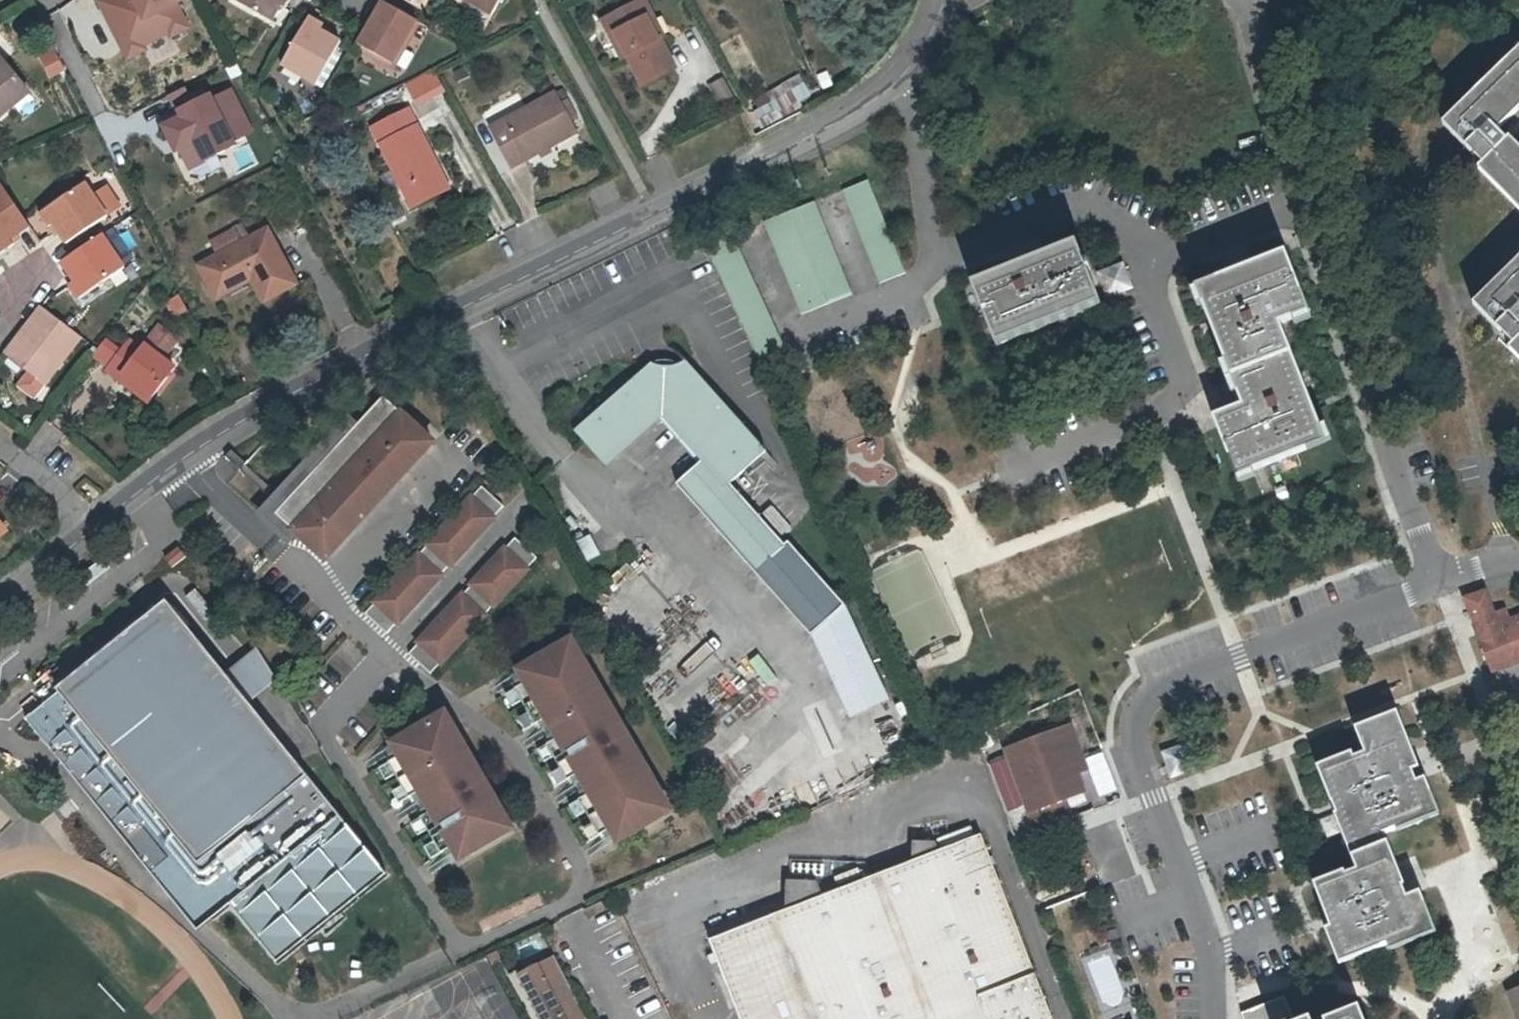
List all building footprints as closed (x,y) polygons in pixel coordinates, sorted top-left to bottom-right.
[(148,0),(106,0),(102,2),(131,61),(149,52),(146,47),(166,38),(148,0)] [(166,38),(172,35),(174,39),(191,31),(179,5),(183,4),(182,0),(148,0),(166,38)] [(273,21),(285,0),(238,0),(273,21)] [(492,17),(503,0),(465,0),(492,17)] [(626,53),(641,81),(672,66),(656,35),(654,37),(645,20),(652,17),(643,0),(639,0),(602,19),(611,38),(617,36),(626,53)] [(359,46),(390,64),(415,20),(384,2),(359,46)] [(660,34),(652,17),(645,20),(654,37),(656,35),(660,34)] [(339,44),(327,37),(321,32),(322,28),(308,20),(281,67),(316,86),(339,44)] [(330,32),(322,28),(321,32),(327,37),(330,32)] [(620,56),(626,53),(617,36),(611,38),(620,56)] [(33,51),(46,78),(62,70),(50,43),(33,51)] [(1508,143),(1505,146),(1496,136),(1518,113),(1518,53),(1444,126),(1483,168),(1478,174),(1518,216),(1518,153),(1508,143)] [(9,66),(3,59),(0,61),(0,73),(9,66)] [(9,66),(0,73),(0,119),(31,95),(9,66)] [(757,127),(811,100),(798,74),(744,100),(757,127)] [(722,75),(709,81),(722,104),(734,97),(722,75)] [(555,88),(489,124),(509,163),(576,126),(555,88)] [(211,98),(198,105),(221,153),(235,147),(233,142),(252,133),(232,93),(214,103),(211,98)] [(414,103),(379,121),(419,200),(449,186),(431,149),(437,146),(414,103)] [(221,153),(198,105),(183,113),(185,117),(166,127),(178,151),(181,149),(191,168),(221,153)] [(55,225),(59,232),(67,244),(110,217),(109,215),(96,196),(89,184),(41,214),(50,228),(55,225)] [(867,184),(844,193),(879,283),(902,274),(867,184)] [(13,248),(9,241),(17,236),(19,237),(31,229),(4,189),(3,185),(0,188),(0,256),(13,248)] [(108,188),(96,196),(109,215),(120,208),(108,188)] [(849,295),(813,204),(763,224),(798,314),(849,295)] [(55,235),(59,232),(55,225),(50,228),(55,235)] [(75,282),(71,285),(80,298),(126,269),(105,235),(73,257),(62,264),(69,275),(70,275),(75,282)] [(22,242),(19,237),(17,236),(9,241),(13,248),(22,242)] [(759,364),(785,353),(731,236),(706,247),(759,364)] [(291,299),(298,296),(272,241),(265,244),(291,299)] [(265,244),(202,274),(220,309),(255,292),(265,311),(291,299),(265,244)] [(1081,252),(977,293),(1001,351),(1104,310),(1081,252)] [(1248,411),(1223,421),(1247,480),(1332,445),(1287,326),(1312,315),(1289,259),(1201,293),(1248,411)] [(1518,366),(1518,262),(1475,306),(1515,350),(1509,355),(1518,366)] [(1123,265),(1099,274),(1108,299),(1133,289),(1123,265)] [(66,277),(71,285),(75,282),(70,275),(69,275),(66,277)] [(182,298),(170,304),(180,322),(190,316),(182,298)] [(41,307),(25,327),(29,330),(45,310),(41,307)] [(81,340),(45,310),(29,330),(25,327),(3,354),(45,385),(81,340)] [(161,326),(147,344),(142,349),(132,341),(107,370),(122,382),(126,375),(153,397),(178,368),(164,357),(178,340),(161,326)] [(643,355),(590,388),(597,401),(618,444),(656,409),(699,455),(669,482),(807,631),(841,600),(785,540),(780,543),(722,480),(758,447),(664,334),(661,336),(673,351),(653,357),(643,355)] [(148,403),(153,397),(126,375),(122,382),(148,403)] [(369,385),(341,415),(262,502),(280,518),(322,557),(429,440),(369,385)] [(597,401),(590,388),(555,410),(569,426),(600,459),(618,444),(597,401)] [(262,502),(341,415),(334,408),(248,503),(273,525),(280,518),(262,502)] [(877,441),(849,446),(852,468),(881,464),(877,441)] [(243,462),(228,448),(221,456),(237,469),(243,462)] [(362,611),(384,631),(500,503),(478,483),(362,611)] [(581,560),(597,553),(588,533),(572,540),(581,560)] [(406,651),(428,671),(534,555),(512,535),(406,651)] [(177,546),(162,558),(169,566),(183,555),(177,546)] [(1510,616),(1507,606),(1496,610),(1486,587),(1462,596),(1492,674),(1518,662),(1518,613),(1510,616)] [(56,688),(24,714),(149,867),(164,855),(213,914),(231,900),(278,957),(386,868),(307,772),(246,697),(223,670),(163,596),(54,685),(56,688)] [(850,724),(888,704),(841,600),(807,631),(850,724)] [(578,657),(568,639),(519,668),(522,673),(513,678),(516,684),(513,686),(537,727),(540,725),(543,730),(552,725),(558,735),(549,740),(552,745),(548,748),(567,780),(571,778),(574,783),(583,778),(588,788),(579,793),(583,798),(579,801),(600,836),(603,834),(606,839),(615,834),(619,839),(667,811),(655,790),(650,793),(637,770),(642,768),(591,679),(585,682),(572,660),(578,657)] [(273,675),(254,645),(240,656),(263,684),(273,675)] [(578,657),(572,660),(585,682),(591,679),(595,676),(582,654),(578,657)] [(240,656),(223,670),(246,697),(263,684),(240,656)] [(1326,925),(1339,959),(1388,940),(1391,946),(1436,928),(1420,886),(1407,891),(1403,882),(1406,881),(1386,829),(1394,826),(1395,830),(1443,811),(1426,769),(1416,773),(1413,765),(1419,762),(1397,706),(1354,723),(1364,748),(1355,752),(1351,747),(1315,761),(1355,865),(1345,869),(1343,866),(1314,878),(1332,923),(1326,925)] [(467,852),(514,821),(468,751),(463,754),(448,733),(453,729),(442,713),(393,741),(396,747),(388,752),(390,757),(387,759),(412,797),(416,795),(419,799),(428,794),(433,803),(425,808),(429,813),(425,816),(448,850),(452,847),(455,852),(464,847),(467,852)] [(1069,723),(1003,748),(1035,830),(1071,816),(1060,787),(1080,780),(1077,771),(1074,763),(1080,751),(1069,723)] [(453,729),(448,733),(463,754),(468,751),(472,748),(457,727),(453,729)] [(1187,741),(1160,751),(1170,778),(1197,769),(1187,741)] [(655,790),(659,787),(646,765),(642,768),(637,770),(650,793),(655,790)] [(732,801),(761,787),(755,774),(726,788),(732,801)] [(9,818),(0,809),(0,826),(9,818)] [(975,828),(766,909),(807,1018),(1051,1018),(975,828)] [(766,909),(706,933),(739,1018),(807,1018),(766,909)] [(515,973),(539,1018),(585,1018),(552,954),(515,973)] [(1502,990),(1513,1018),(1518,1018),(1518,983),(1502,990)] [(1290,1001),(1251,1018),(1298,1018),(1290,1001)]
